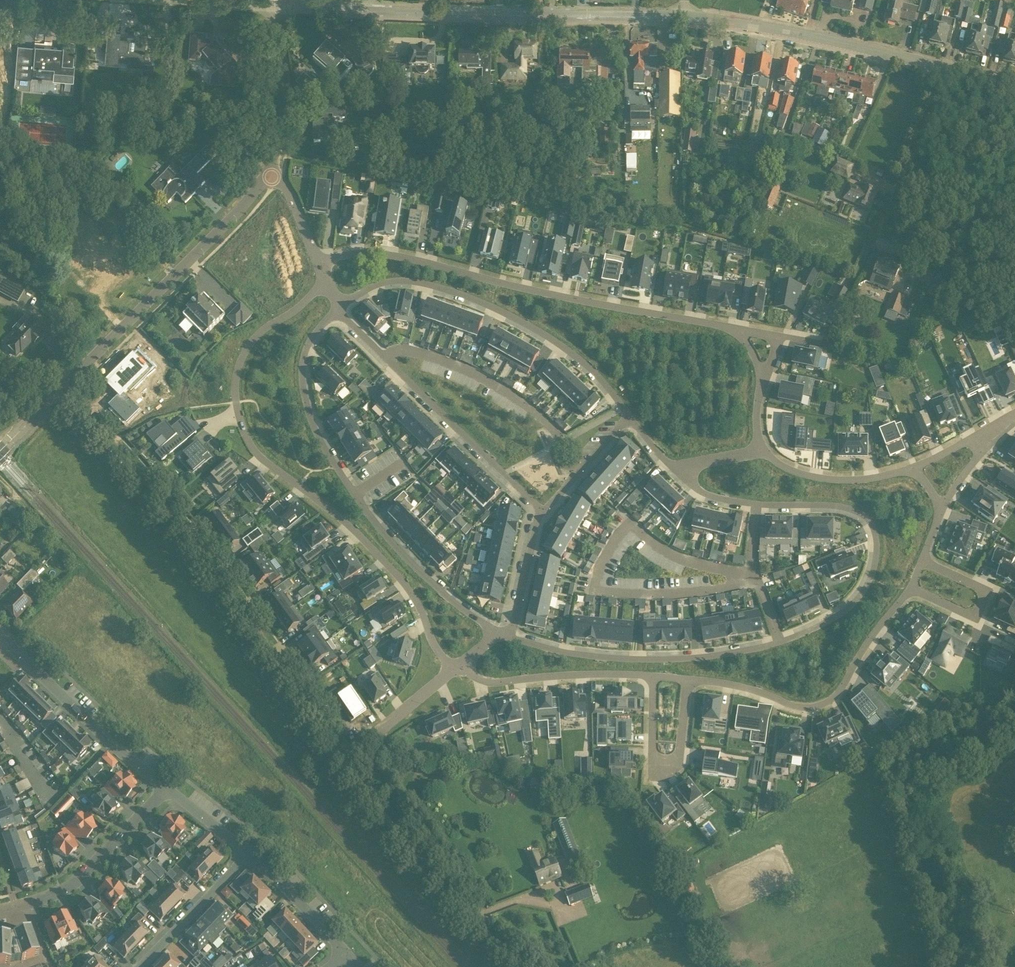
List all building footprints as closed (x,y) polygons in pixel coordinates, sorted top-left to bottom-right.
[(776,7),(803,18),(810,0),(779,0),(776,7)] [(831,9),(851,13),(854,1),(861,2),(860,9),(871,12),(874,0),(833,0),(831,9)] [(907,21),(914,22),(917,7),(890,0),(885,22),(898,25),(900,17),(907,19),(907,21)] [(929,44),(935,46),(942,19),(941,19),(944,8),(940,7),(941,3),(928,0),(924,15),(934,17),(932,26),(931,26),(927,42),(929,43),(929,44)] [(961,19),(964,9),(964,6),(965,2),(960,1),(959,5),(957,5),(954,17),(961,19)] [(996,2),(995,7),(993,17),(1000,19),(1004,4),(996,2)] [(972,11),(964,9),(961,19),(960,24),(969,26),(972,11)] [(1005,10),(1004,10),(999,28),(1007,30),(1010,18),(1012,12),(1005,10)] [(954,22),(942,19),(935,46),(942,47),(943,46),(945,46),(946,41),(950,42),(953,30),(952,30),(954,22)] [(966,52),(966,53),(972,55),(979,27),(981,22),(973,20),(972,27),(970,36),(968,35),(964,51),(966,52)] [(987,29),(979,27),(972,55),(979,56),(980,55),(981,55),(983,49),(987,50),(990,38),(985,37),(987,29)] [(121,32),(108,31),(105,62),(119,63),(119,60),(144,63),(146,38),(128,37),(128,40),(120,39),(121,32)] [(1003,62),(1009,64),(1014,41),(1014,38),(1009,36),(1007,42),(1005,42),(1004,47),(1001,46),(999,53),(1003,54),(1001,60),(1003,61),(1003,62)] [(227,57),(221,50),(220,51),(215,46),(210,41),(208,42),(206,42),(206,40),(192,39),(189,61),(197,61),(203,56),(207,60),(206,61),(205,63),(205,65),(205,66),(206,68),(207,69),(209,69),(211,69),(213,69),(214,68),(218,72),(215,74),(214,86),(230,87),(233,87),(234,73),(232,73),(233,70),(234,69),(229,64),(230,63),(226,58),(227,57)] [(35,45),(35,47),(18,46),(15,77),(32,79),(32,76),(53,78),(53,71),(73,72),(74,63),(73,63),(74,53),(75,53),(76,49),(74,49),(74,45),(63,44),(63,47),(35,45)] [(517,59),(517,63),(517,68),(510,68),(510,67),(501,67),(501,80),(525,81),(525,73),(525,59),(536,59),(537,44),(516,44),(516,59),(517,59)] [(327,45),(313,60),(338,83),(352,68),(327,45)] [(633,58),(633,84),(644,84),(644,72),(656,72),(657,72),(657,71),(657,45),(631,45),(631,58),(633,58)] [(429,68),(435,68),(435,50),(426,50),(427,49),(419,49),(419,50),(411,50),(410,68),(416,68),(417,71),(420,74),(424,74),(427,72),(429,68)] [(491,51),(459,50),(459,66),(467,66),(467,70),(483,70),(482,77),(486,77),(486,86),(490,86),(491,51)] [(582,69),(582,86),(607,86),(608,69),(589,69),(590,52),(576,51),(576,54),(571,53),(571,51),(560,51),(560,68),(558,68),(558,78),(570,79),(570,68),(582,69)] [(730,53),(728,53),(723,82),(731,83),(736,53),(730,52),(730,53)] [(743,54),(736,53),(731,83),(737,84),(738,75),(742,76),(745,55),(743,55),(743,54)] [(696,78),(709,80),(715,81),(717,81),(720,63),(712,62),(713,56),(700,54),(699,60),(699,61),(689,60),(687,73),(697,75),(696,78)] [(755,79),(753,87),(758,88),(763,57),(757,56),(757,58),(755,57),(751,78),(755,79)] [(758,88),(757,93),(762,94),(765,80),(768,81),(772,60),(770,60),(770,58),(763,57),(758,88)] [(779,91),(783,92),(790,62),(784,61),(784,62),(781,62),(777,82),(782,83),(779,91)] [(797,63),(790,62),(783,92),(788,93),(791,85),(794,86),(799,65),(796,65),(797,63)] [(373,66),(371,64),(357,71),(358,73),(359,74),(360,75),(361,76),(362,76),(363,77),(365,77),(366,77),(367,77),(368,77),(369,76),(370,76),(371,75),(372,74),(373,72),(373,71),(373,70),(373,69),(373,68),(373,67),(373,66)] [(389,68),(389,80),(396,80),(396,85),(405,85),(405,68),(389,68)] [(821,98),(821,97),(827,71),(816,68),(812,86),(819,87),(817,97),(821,98)] [(672,74),(672,71),(657,71),(657,72),(656,72),(656,82),(654,84),(659,84),(660,97),(660,101),(655,101),(655,110),(659,110),(659,118),(680,118),(680,97),(680,74),(672,74)] [(835,91),(839,73),(827,71),(821,97),(821,98),(827,99),(828,97),(829,89),(835,91)] [(307,72),(301,79),(312,89),(318,81),(307,72)] [(851,76),(839,73),(835,91),(842,92),(841,97),(839,102),(840,102),(839,108),(842,108),(845,103),(847,94),(851,76)] [(857,106),(863,79),(851,76),(847,94),(845,103),(846,103),(848,94),(854,96),(851,105),(852,105),(847,115),(852,117),(857,106)] [(872,99),(876,82),(863,79),(857,106),(852,117),(852,119),(850,123),(854,125),(855,124),(856,124),(863,108),(865,98),(872,99)] [(730,88),(721,87),(719,97),(728,98),(730,88)] [(735,102),(742,104),(744,90),(737,89),(735,102)] [(716,91),(709,90),(707,102),(714,103),(716,91)] [(752,91),(744,90),(742,104),(750,105),(752,91)] [(779,96),(771,95),(768,107),(777,109),(779,96)] [(779,115),(780,115),(777,129),(783,130),(794,100),(784,97),(779,115)] [(314,124),(314,142),(331,143),(332,131),(326,131),(326,125),(334,125),(335,99),(322,99),(321,124),(314,124)] [(650,109),(635,110),(625,110),(625,125),(650,125),(650,109)] [(807,141),(811,143),(819,127),(812,124),(812,126),(807,123),(801,134),(807,137),(807,141)] [(219,133),(219,125),(208,124),(208,133),(219,133)] [(612,130),(600,130),(600,143),(612,143),(612,130)] [(685,130),(682,152),(693,154),(696,132),(685,130)] [(826,133),(818,130),(813,142),(821,145),(826,133)] [(185,204),(205,184),(196,176),(219,153),(210,144),(178,177),(170,168),(151,187),(168,204),(177,196),(185,204)] [(593,150),(586,148),(584,156),(591,158),(593,150)] [(636,155),(626,155),(627,173),(637,172),(636,155)] [(853,166),(847,164),(836,159),(831,172),(841,177),(848,179),(853,166)] [(575,167),(571,177),(580,181),(585,170),(575,167)] [(374,194),(376,176),(374,175),(367,174),(366,183),(368,183),(367,193),(374,194)] [(763,200),(774,205),(783,183),(772,178),(763,200)] [(314,212),(328,214),(331,184),(317,182),(314,212)] [(870,210),(877,191),(862,185),(861,190),(849,185),(844,199),(855,204),(870,210)] [(332,200),(339,201),(341,187),(334,187),(332,200)] [(495,196),(492,209),(498,211),(501,198),(495,196)] [(446,200),(438,198),(435,211),(435,212),(443,214),(443,213),(446,200)] [(363,226),(364,222),(367,200),(361,199),(360,201),(349,200),(348,212),(345,211),(344,219),(345,220),(343,232),(350,233),(353,233),(353,230),(357,230),(358,225),(360,225),(363,226)] [(459,237),(468,206),(454,203),(446,233),(446,234),(460,237),(459,237)] [(399,207),(380,204),(375,234),(395,237),(399,208),(399,207)] [(425,230),(429,208),(418,206),(416,214),(411,213),(407,233),(419,235),(420,229),(425,230)] [(566,231),(573,232),(576,222),(568,221),(566,231)] [(482,249),(480,255),(487,257),(487,258),(496,260),(498,253),(505,254),(508,243),(501,242),(503,233),(493,231),(492,234),(486,232),(485,238),(483,237),(481,248),(482,249)] [(573,246),(580,247),(583,232),(576,231),(573,246)] [(628,237),(624,252),(631,254),(634,238),(628,237)] [(510,265),(525,269),(529,255),(535,256),(539,242),(531,240),(531,242),(516,239),(514,247),(511,247),(509,256),(512,256),(510,265)] [(91,265),(80,276),(99,296),(111,285),(108,282),(118,271),(121,274),(132,263),(113,243),(101,254),(107,260),(97,271),(91,265)] [(544,265),(542,273),(557,277),(564,246),(548,243),(545,257),(548,258),(546,266),(544,265)] [(728,254),(739,256),(740,247),(729,245),(728,254)] [(662,251),(660,263),(667,264),(669,252),(662,251)] [(572,281),(586,284),(587,276),(589,277),(593,260),(575,256),(572,273),(574,273),(572,281)] [(605,271),(602,283),(618,287),(624,261),(605,256),(602,270),(605,271)] [(885,280),(893,283),(899,269),(891,266),(879,261),(874,275),(870,284),(882,288),(885,280)] [(636,267),(635,267),(633,267),(631,278),(633,279),(634,279),(632,287),(632,289),(644,291),(648,292),(649,286),(650,286),(652,287),(656,266),(654,266),(653,265),(648,264),(637,262),(636,267)] [(819,271),(810,267),(807,273),(815,278),(819,271)] [(668,271),(664,297),(675,299),(680,273),(668,271)] [(940,272),(937,277),(945,282),(948,277),(940,272)] [(680,273),(675,299),(687,301),(690,287),(696,288),(698,276),(680,273)] [(705,277),(703,291),(709,292),(707,305),(719,307),(723,282),(712,281),(712,278),(705,277)] [(762,315),(766,290),(752,288),(753,282),(746,280),(743,298),(750,299),(747,313),(762,315)] [(723,282),(719,307),(731,309),(733,296),(739,297),(742,283),(734,282),(734,284),(723,282)] [(780,282),(776,307),(793,310),(795,299),(799,300),(801,290),(797,289),(798,286),(780,282)] [(834,298),(842,303),(848,292),(839,288),(834,298)] [(939,293),(930,288),(927,293),(936,298),(939,293)] [(899,315),(906,299),(892,293),(886,309),(899,315)] [(225,316),(215,305),(213,306),(211,304),(212,303),(204,295),(199,299),(188,311),(183,316),(197,330),(202,325),(209,332),(220,321),(220,320),(225,316)] [(400,295),(394,321),(413,325),(416,313),(410,311),(413,298),(400,295)] [(433,323),(440,305),(428,301),(422,319),(433,323)] [(252,315),(241,304),(227,318),(236,327),(241,322),(243,324),(252,315)] [(831,326),(839,309),(830,304),(826,312),(810,304),(809,306),(807,305),(803,314),(805,315),(803,317),(823,328),(825,323),(831,326)] [(440,305),(433,323),(444,327),(450,309),(440,305)] [(360,315),(378,333),(387,323),(369,306),(360,315)] [(388,306),(381,307),(384,320),(390,318),(388,306)] [(461,313),(450,309),(444,327),(455,331),(461,313)] [(472,317),(461,313),(455,331),(465,334),(472,317)] [(472,317),(465,334),(477,339),(483,321),(472,317)] [(39,340),(36,337),(42,330),(32,320),(28,324),(23,319),(18,325),(22,330),(10,342),(11,343),(7,348),(15,356),(20,352),(21,353),(30,342),(33,345),(39,340)] [(1000,328),(993,331),(996,337),(1003,334),(1000,328)] [(498,357),(509,337),(499,331),(487,352),(498,358),(498,357)] [(519,343),(509,337),(498,357),(508,362),(519,343)] [(338,338),(328,347),(348,366),(357,356),(338,338)] [(519,343),(508,362),(517,368),(518,368),(529,348),(519,343)] [(793,364),(806,367),(806,369),(813,371),(813,369),(818,370),(822,350),(810,347),(809,353),(796,350),(795,352),(794,352),(792,358),(794,359),(793,364)] [(518,368),(517,368),(517,369),(528,375),(539,354),(529,348),(518,368)] [(130,383),(132,385),(138,379),(133,375),(140,368),(142,370),(144,368),(138,362),(137,363),(130,356),(108,379),(112,383),(108,387),(117,396),(130,383)] [(553,385),(566,371),(557,363),(541,380),(550,389),(553,385)] [(488,375),(490,370),(485,367),(482,372),(488,375)] [(878,367),(870,370),(873,376),(880,373),(878,367)] [(965,379),(956,383),(960,391),(963,390),(964,392),(967,398),(968,400),(978,395),(984,392),(983,390),(989,387),(979,367),(974,370),(972,367),(962,372),(965,379)] [(328,370),(319,380),(328,389),(326,390),(331,395),(333,394),(337,397),(346,387),(328,370)] [(496,373),(490,370),(488,375),(493,378),(496,373)] [(574,379),(566,371),(553,385),(561,393),(574,379)] [(1006,398),(1008,397),(1008,399),(1014,396),(1013,394),(1014,393),(1014,382),(1010,372),(996,378),(1006,398)] [(778,401),(801,405),(803,396),(811,398),(815,381),(797,377),(796,385),(795,389),(781,386),(778,401)] [(582,387),(574,379),(561,393),(569,400),(569,401),(582,387)] [(352,384),(348,389),(357,398),(362,393),(352,384)] [(380,390),(375,386),(366,395),(371,400),(380,390)] [(569,401),(569,400),(567,402),(576,411),(578,409),(577,409),(591,395),(582,387),(569,401)] [(386,413),(401,398),(392,389),(377,404),(386,413)] [(884,393),(883,399),(891,401),(889,394),(884,393)] [(591,395),(577,409),(578,409),(586,417),(599,403),(591,395)] [(947,396),(938,399),(940,405),(934,407),(941,425),(947,422),(948,424),(955,421),(954,419),(962,416),(954,396),(948,398),(947,396)] [(401,398),(386,413),(394,421),(396,420),(395,419),(409,406),(401,398)] [(129,424),(140,413),(131,404),(120,414),(118,412),(118,413),(129,424)] [(417,414),(409,406),(395,419),(396,420),(403,427),(404,427),(417,414)] [(336,435),(354,423),(348,414),(350,412),(347,407),(337,413),(340,418),(330,425),(336,435)] [(916,446),(930,440),(925,427),(931,424),(926,411),(919,413),(920,417),(907,422),(916,446)] [(404,427),(403,427),(402,429),(410,437),(412,436),(412,435),(425,422),(417,414),(404,427)] [(171,429),(166,423),(146,435),(147,436),(148,435),(155,443),(159,439),(164,446),(155,453),(156,454),(157,453),(163,460),(161,461),(162,461),(187,441),(182,435),(190,429),(188,427),(190,425),(184,418),(171,429)] [(560,427),(563,423),(559,419),(555,423),(560,427)] [(433,430),(425,422),(412,435),(412,436),(419,443),(420,443),(433,430)] [(354,423),(336,435),(342,444),(361,433),(354,423)] [(568,427),(563,423),(560,427),(564,432),(568,427)] [(795,425),(781,424),(780,435),(780,437),(780,439),(781,440),(781,442),(783,444),(784,446),(785,447),(786,448),(788,449),(790,450),(792,450),(795,451),(795,452),(806,453),(806,451),(812,452),(814,431),(794,430),(795,425)] [(905,451),(900,438),(905,435),(901,424),(895,426),(895,425),(879,432),(890,457),(905,451)] [(420,443),(419,443),(418,445),(427,453),(442,438),(433,430),(420,443)] [(361,433),(342,444),(349,454),(367,442),(361,433)] [(839,437),(839,457),(867,457),(867,437),(839,437)] [(193,441),(183,449),(186,453),(184,455),(191,463),(188,465),(194,473),(210,459),(208,455),(209,454),(204,448),(203,450),(198,444),(196,445),(193,441)] [(618,450),(632,462),(639,453),(640,452),(634,447),(634,448),(626,441),(618,450)] [(832,453),(833,442),(825,441),(824,453),(832,453)] [(367,442),(349,454),(355,464),(373,452),(367,442)] [(455,450),(453,452),(448,447),(435,461),(449,474),(452,471),(451,471),(464,458),(455,450)] [(632,462),(618,450),(610,458),(624,471),(632,462)] [(472,466),(464,458),(451,471),(452,471),(460,479),(472,466)] [(624,471),(610,458),(603,467),(616,479),(624,471)] [(229,461),(211,477),(219,487),(215,490),(220,496),(231,487),(226,482),(238,472),(239,471),(230,460),(229,461)] [(460,479),(468,487),(469,488),(481,475),(472,466),(460,479)] [(616,479),(603,467),(599,470),(598,470),(594,475),(609,488),(616,479)] [(995,484),(1014,497),(1014,477),(1014,478),(1004,470),(995,484)] [(469,488),(468,487),(465,491),(474,499),(490,483),(481,475),(469,488)] [(609,488),(594,475),(595,476),(587,484),(601,496),(609,488)] [(273,495),(275,493),(271,489),(269,490),(260,479),(255,483),(251,478),(240,487),(245,492),(249,488),(263,505),(274,496),(273,495)] [(654,500),(667,487),(658,478),(653,484),(649,480),(641,488),(645,492),(643,494),(653,503),(654,501),(654,500)] [(490,483),(474,499),(488,512),(494,506),(489,502),(499,492),(490,483)] [(601,496),(587,484),(580,493),(593,505),(601,496)] [(177,494),(183,489),(179,485),(173,489),(177,494)] [(667,487),(654,500),(654,501),(662,508),(675,494),(667,487)] [(447,493),(442,489),(438,494),(442,498),(447,493)] [(186,494),(183,490),(176,496),(180,500),(186,494)] [(994,499),(983,492),(974,505),(980,510),(978,513),(993,523),(997,517),(996,517),(1001,509),(1002,510),(1007,503),(996,496),(994,499)] [(410,513),(411,513),(414,509),(405,500),(408,498),(404,493),(394,502),(399,506),(389,516),(397,525),(410,513)] [(434,497),(430,493),(424,499),(428,503),(434,497)] [(675,494),(662,508),(671,516),(684,503),(675,494)] [(226,495),(217,503),(221,508),(230,500),(226,495)] [(456,501),(451,497),(446,503),(451,507),(456,501)] [(634,503),(629,498),(625,502),(630,507),(634,503)] [(574,499),(568,510),(584,519),(590,509),(574,499)] [(434,506),(442,514),(447,509),(439,501),(434,506)] [(285,512),(277,503),(270,509),(278,518),(287,529),(304,515),(294,504),(285,512)] [(460,505),(455,511),(459,515),(465,509),(460,505)] [(457,517),(448,509),(443,514),(441,517),(450,525),(454,520),(457,517)] [(501,509),(499,520),(517,525),(520,513),(501,509)] [(584,519),(568,510),(563,519),(562,519),(578,529),(584,519)] [(704,532),(709,513),(697,511),(692,533),(704,535),(705,532),(704,532)] [(419,521),(411,513),(410,513),(397,525),(406,534),(419,521)] [(720,516),(709,513),(704,532),(705,532),(715,534),(720,516)] [(219,514),(208,522),(218,536),(229,528),(219,514)] [(241,520),(247,527),(254,522),(247,515),(241,520)] [(459,515),(457,517),(454,520),(458,524),(463,519),(459,515)] [(731,519),(720,516),(715,534),(726,537),(731,519)] [(578,529),(562,519),(556,529),(572,539),(578,529)] [(726,537),(725,542),(737,545),(742,521),(731,519),(726,537)] [(499,520),(496,531),(515,536),(517,525),(499,520)] [(766,535),(760,534),(760,547),(767,547),(767,546),(779,546),(779,520),(767,520),(766,529),(766,535)] [(779,520),(779,546),(791,546),(791,548),(798,548),(798,535),(792,535),(792,530),(792,521),(779,520)] [(419,521),(406,534),(414,542),(427,530),(419,521)] [(820,544),(821,521),(808,521),(808,535),(801,535),(800,548),(808,548),(808,547),(821,547),(821,544),(820,544)] [(821,521),(820,544),(821,544),(833,545),(833,521),(821,521)] [(966,559),(967,559),(967,558),(977,531),(984,534),(987,527),(974,522),(971,529),(959,524),(958,524),(957,525),(958,525),(948,551),(947,552),(948,552),(949,552),(966,559)] [(468,524),(461,531),(465,536),(472,528),(468,524)] [(229,528),(218,536),(229,550),(239,543),(229,528)] [(321,528),(300,543),(308,554),(303,557),(307,563),(321,552),(318,547),(329,539),(321,528)] [(556,530),(551,539),(567,548),(572,539),(556,529),(556,530)] [(251,535),(256,542),(263,537),(258,530),(251,535)] [(427,530),(414,542),(422,551),(435,538),(427,530)] [(275,531),(269,537),(276,544),(282,538),(275,531)] [(496,531),(494,543),(513,547),(515,536),(496,531)] [(444,547),(435,538),(422,551),(431,559),(444,547)] [(260,539),(250,547),(253,552),(264,545),(260,539)] [(567,548),(551,539),(545,549),(561,559),(567,548)] [(491,553),(491,554),(510,558),(513,547),(494,543),(491,553)] [(18,547),(15,544),(1,560),(7,565),(15,557),(12,554),(18,547)] [(444,547),(431,559),(440,568),(443,565),(448,569),(457,560),(444,547)] [(338,571),(355,560),(348,549),(336,557),(332,551),(322,558),(326,565),(327,564),(334,574),(338,572),(338,571)] [(1011,582),(1014,584),(1014,565),(1013,564),(1014,560),(1014,557),(997,549),(991,562),(1001,566),(996,576),(1005,580),(1011,583),(1011,582)] [(491,554),(491,553),(487,552),(484,564),(489,565),(508,569),(510,558),(491,554)] [(835,554),(815,562),(818,570),(826,566),(831,578),(838,576),(840,580),(849,577),(847,572),(856,569),(851,556),(838,561),(835,554)] [(260,555),(242,568),(249,578),(267,565),(267,564),(260,555)] [(742,564),(743,557),(732,556),(731,563),(742,564)] [(539,571),(557,575),(559,563),(541,559),(539,571)] [(355,560),(338,571),(338,572),(344,582),(339,585),(343,591),(353,584),(350,579),(362,571),(355,560)] [(267,565),(249,578),(256,588),(267,579),(271,585),(281,577),(270,562),(267,564),(267,565)] [(486,576),(505,580),(508,569),(489,565),(486,576)] [(312,571),(308,566),(303,570),(306,575),(312,571)] [(804,573),(801,567),(792,571),(795,577),(804,573)] [(16,586),(20,590),(22,592),(38,577),(31,570),(16,586)] [(557,575),(539,571),(536,582),(554,586),(557,575)] [(773,575),(774,581),(787,577),(785,571),(773,575)] [(812,573),(806,575),(811,587),(817,584),(812,573)] [(486,576),(482,575),(479,586),(503,591),(505,580),(486,576)] [(357,592),(372,581),(370,579),(356,589),(357,592)] [(378,579),(357,593),(364,604),(361,606),(364,612),(377,604),(373,598),(385,591),(378,579)] [(536,582),(535,587),(534,586),(533,593),(534,593),(552,597),(554,586),(536,582)] [(503,591),(479,586),(477,598),(500,603),(503,591)] [(805,599),(797,603),(803,615),(819,608),(811,591),(803,595),(805,599)] [(15,619),(30,604),(18,592),(3,607),(15,619)] [(826,596),(829,604),(840,600),(836,592),(826,596)] [(534,593),(531,604),(549,608),(552,597),(534,593)] [(279,596),(268,604),(278,618),(289,611),(279,596)] [(1014,616),(1014,601),(1006,597),(1003,603),(1003,602),(1000,609),(1014,616)] [(87,600),(79,607),(91,622),(99,615),(87,600)] [(787,603),(780,606),(787,623),(803,615),(797,603),(789,607),(787,603)] [(531,604),(529,616),(547,620),(549,608),(531,604)] [(405,616),(398,605),(385,612),(382,607),(372,614),(375,620),(380,617),(387,627),(405,616)] [(79,607),(71,614),(83,628),(91,622),(79,607)] [(757,609),(745,611),(750,635),(761,633),(757,609)] [(1000,609),(997,615),(998,615),(995,621),(1008,627),(1006,632),(1014,636),(1014,616),(1000,609)] [(289,611),(278,618),(288,632),(299,625),(289,611)] [(326,615),(329,620),(335,616),(332,611),(326,615)] [(750,635),(745,611),(734,613),(738,637),(750,635)] [(738,637),(734,613),(722,615),(723,620),(724,620),(727,639),(738,637)] [(917,614),(916,613),(916,614),(899,634),(898,635),(899,635),(906,641),(897,652),(911,663),(920,652),(914,647),(931,626),(931,627),(931,626),(931,625),(930,625),(917,614)] [(71,614),(63,620),(75,635),(83,628),(71,614)] [(947,618),(940,614),(936,621),(943,624),(947,618)] [(315,615),(310,618),(314,623),(319,620),(315,615)] [(547,620),(529,616),(526,627),(544,631),(547,620)] [(713,622),(713,619),(700,622),(704,643),(716,641),(713,622)] [(63,620),(55,626),(67,641),(75,635),(63,620)] [(586,640),(588,621),(576,620),(574,639),(586,640)] [(723,620),(713,622),(716,641),(727,639),(724,620),(723,620)] [(599,622),(588,621),(586,640),(597,642),(599,622)] [(656,624),(656,621),(644,622),(645,646),(656,645),(656,624)] [(599,622),(597,642),(608,643),(610,624),(599,622)] [(668,623),(656,624),(656,645),(668,645),(667,626),(668,626),(668,623)] [(622,625),(610,624),(608,643),(620,644),(622,625)] [(622,625),(620,644),(631,645),(633,626),(622,625)] [(679,625),(668,626),(667,626),(668,645),(679,644),(679,625)] [(690,625),(679,625),(679,644),(691,644),(690,625)] [(67,641),(55,626),(47,633),(59,648),(67,641)] [(408,632),(405,627),(390,636),(394,641),(408,632)] [(941,645),(936,654),(949,661),(954,653),(961,657),(971,640),(950,628),(940,645),(941,645)] [(59,648),(47,633),(39,639),(51,654),(59,648)] [(319,633),(299,648),(306,657),(326,643),(319,633)] [(1005,636),(1003,642),(990,636),(987,645),(993,647),(987,660),(996,665),(997,663),(1006,667),(1011,656),(1014,658),(1014,641),(1005,636)] [(117,640),(104,653),(112,660),(125,647),(117,640)] [(400,640),(394,662),(410,667),(412,658),(413,655),(410,654),(413,644),(400,640)] [(373,647),(369,641),(364,645),(368,650),(373,647)] [(326,643),(306,657),(313,667),(333,652),(326,643)] [(132,654),(125,647),(112,660),(120,668),(132,654)] [(112,660),(104,653),(92,666),(99,673),(112,660)] [(370,657),(364,661),(370,670),(376,666),(370,657)] [(877,671),(871,679),(878,685),(880,683),(885,687),(893,677),(898,681),(910,667),(900,658),(894,665),(888,659),(881,667),(880,666),(877,670),(877,671)] [(120,668),(112,660),(99,673),(107,681),(120,668)] [(919,672),(924,675),(931,663),(925,660),(919,672)] [(915,663),(912,667),(916,671),(920,667),(915,663)] [(99,673),(92,666),(79,679),(87,686),(99,673)] [(99,673),(87,686),(94,694),(107,681),(99,673)] [(378,673),(361,684),(375,704),(386,696),(382,690),(384,688),(380,682),(383,680),(378,673)] [(6,686),(9,689),(6,692),(15,701),(28,688),(29,687),(20,678),(18,680),(15,683),(13,681),(12,681),(6,686)] [(152,679),(146,688),(161,699),(168,690),(152,679)] [(336,689),(328,695),(335,706),(342,702),(347,710),(343,712),(351,722),(354,720),(354,721),(367,712),(366,711),(365,709),(367,707),(368,707),(360,695),(357,697),(349,686),(348,686),(339,693),(338,692),(336,689)] [(28,688),(15,701),(23,709),(35,696),(31,692),(32,692),(28,688)] [(161,699),(146,688),(140,696),(156,707),(161,699)] [(629,707),(636,708),(636,697),(629,697),(629,693),(615,693),(615,695),(609,695),(608,709),(629,709),(629,707)] [(564,695),(565,700),(566,721),(586,719),(585,696),(578,697),(578,694),(564,695)] [(851,704),(866,723),(877,714),(891,730),(900,722),(891,712),(889,714),(875,697),(869,702),(862,695),(851,704)] [(35,696),(23,709),(31,717),(44,703),(40,699),(39,700),(35,696)] [(156,707),(140,696),(134,704),(150,715),(156,707)] [(535,704),(533,704),(534,712),(536,712),(536,723),(548,722),(549,740),(561,739),(559,709),(552,710),(551,697),(550,698),(550,696),(542,696),(542,698),(535,698),(535,704)] [(497,703),(500,717),(506,716),(507,725),(521,722),(521,724),(527,723),(525,713),(520,714),(517,699),(513,700),(513,697),(506,699),(506,701),(497,703)] [(721,700),(707,698),(703,722),(715,724),(714,730),(726,732),(728,716),(720,715),(721,700)] [(946,708),(950,703),(945,700),(941,704),(946,708)] [(48,707),(44,703),(31,717),(40,725),(52,713),(48,708),(48,707)] [(150,715),(134,704),(128,713),(144,724),(150,715)] [(486,713),(485,705),(478,707),(478,706),(472,708),(465,709),(468,725),(487,721),(488,727),(495,726),(492,712),(486,713)] [(604,715),(604,708),(598,708),(598,706),(592,706),(592,714),(604,715)] [(758,715),(758,710),(738,707),(735,730),(759,734),(758,744),(765,745),(769,717),(758,715)] [(144,724),(128,713),(122,722),(138,733),(144,724)] [(463,729),(460,715),(451,719),(449,716),(441,719),(441,718),(435,721),(435,722),(427,725),(428,728),(426,729),(429,736),(432,735),(433,738),(454,729),(455,733),(463,729)] [(598,715),(597,747),(607,747),(607,733),(617,733),(616,741),(631,741),(631,721),(617,721),(617,729),(607,729),(607,715),(598,715)] [(189,724),(202,738),(209,730),(197,716),(189,724)] [(848,731),(842,718),(818,729),(825,745),(828,744),(830,748),(838,744),(836,740),(849,734),(853,745),(860,742),(854,728),(848,731)] [(62,722),(56,729),(52,726),(43,735),(56,747),(59,744),(71,731),(67,727),(68,726),(63,722),(62,722)] [(202,738),(189,724),(181,731),(194,744),(202,738)] [(532,739),(531,727),(523,729),(526,741),(532,739)] [(75,735),(71,731),(59,744),(67,751),(80,738),(76,734),(75,735)] [(181,731),(174,737),(187,751),(194,744),(181,731)] [(801,759),(804,739),(799,738),(800,733),(791,731),(790,733),(784,733),(784,735),(777,734),(773,767),(785,769),(785,764),(791,764),(792,757),(801,759)] [(81,737),(80,738),(67,751),(76,760),(79,757),(80,757),(85,752),(85,751),(88,747),(90,746),(81,737)] [(174,737),(166,744),(179,758),(187,751),(174,737)] [(179,758),(166,744),(158,752),(171,766),(179,758)] [(857,747),(860,753),(867,750),(864,744),(857,747)] [(609,770),(633,771),(633,755),(622,755),(622,749),(611,749),(610,756),(609,756),(609,770)] [(706,751),(702,774),(736,779),(738,766),(733,765),(718,763),(720,753),(706,751)] [(109,752),(102,758),(112,769),(119,763),(109,752)] [(756,758),(753,780),(760,781),(763,759),(756,758)] [(588,760),(582,760),(582,780),(592,779),(591,759),(588,760)] [(817,760),(811,759),(809,779),(815,779),(817,760)] [(102,770),(96,765),(87,773),(93,779),(102,770)] [(231,787),(243,772),(234,766),(223,780),(231,787)] [(324,766),(307,775),(311,783),(328,774),(324,766)] [(243,772),(231,787),(240,793),(251,779),(243,772)] [(109,783),(103,789),(113,798),(118,792),(125,800),(132,788),(126,777),(122,779),(119,776),(111,785),(109,783)] [(27,779),(15,786),(19,794),(31,788),(27,779)] [(231,787),(223,780),(212,794),(212,795),(220,801),(231,787)] [(705,803),(689,781),(677,790),(686,802),(681,805),(694,823),(700,819),(694,811),(705,803)] [(770,784),(763,783),(760,808),(766,809),(770,784)] [(231,787),(220,801),(228,808),(240,793),(231,787)] [(80,798),(80,794),(74,788),(69,794),(77,802),(80,798)] [(12,801),(7,789),(0,793),(0,806),(12,801)] [(107,803),(113,798),(103,789),(98,795),(99,797),(91,805),(94,808),(92,811),(104,818),(115,810),(107,803)] [(654,799),(648,804),(662,823),(675,813),(662,795),(656,800),(654,799)] [(16,812),(12,801),(0,806),(0,819),(16,812)] [(34,805),(36,812),(42,809),(39,803),(34,805)] [(56,806),(49,813),(54,818),(61,811),(56,806)] [(47,814),(44,811),(34,818),(37,822),(47,814)] [(16,812),(0,819),(0,829),(1,831),(21,823),(16,812)] [(70,823),(65,829),(74,838),(79,832),(86,840),(94,828),(87,817),(83,819),(80,816),(72,825),(70,823)] [(167,834),(162,839),(171,848),(177,842),(175,840),(184,832),(181,829),(183,826),(171,819),(160,827),(167,834)] [(565,820),(554,824),(567,859),(578,854),(565,820)] [(3,837),(7,849),(29,841),(26,834),(32,831),(32,830),(38,828),(37,825),(31,827),(3,837)] [(69,843),(74,838),(65,829),(59,835),(61,837),(52,845),(55,848),(53,852),(65,858),(76,850),(69,843)] [(171,848),(162,839),(157,845),(150,838),(150,837),(142,849),(149,860),(153,858),(155,861),(164,852),(166,854),(171,848)] [(29,841),(7,849),(11,860),(33,852),(30,846),(37,843),(35,839),(29,842),(29,841)] [(199,851),(204,846),(199,842),(194,847),(199,851)] [(301,867),(315,855),(308,847),(294,860),(301,867)] [(211,848),(198,861),(209,872),(216,865),(215,865),(222,857),(221,857),(221,858),(211,848)] [(680,863),(671,850),(664,855),(673,868),(680,863)] [(33,852),(11,860),(15,871),(37,863),(35,857),(41,855),(40,851),(33,854),(33,852)] [(315,855),(301,867),(308,875),(322,862),(315,855)] [(555,860),(540,865),(536,855),(529,858),(533,868),(540,885),(543,883),(561,876),(555,860)] [(139,863),(135,867),(128,860),(120,872),(127,883),(131,881),(135,886),(149,872),(139,863)] [(147,867),(159,880),(166,874),(153,861),(147,867)] [(203,878),(209,872),(198,861),(186,874),(196,883),(195,884),(195,885),(202,878),(203,878)] [(329,870),(322,862),(308,875),(315,883),(329,870)] [(38,866),(37,863),(15,871),(22,889),(33,885),(30,879),(39,876),(37,870),(45,867),(43,863),(38,866)] [(682,887),(690,884),(684,869),(683,870),(680,865),(673,868),(682,887)] [(176,867),(172,871),(176,876),(181,880),(185,876),(176,867)] [(181,880),(176,876),(172,871),(171,870),(166,875),(172,881),(176,885),(181,880)] [(329,870),(315,883),(322,890),(336,878),(329,870)] [(250,882),(242,875),(234,884),(250,899),(262,886),(254,878),(250,882)] [(111,884),(100,891),(106,899),(101,903),(109,913),(115,907),(114,905),(123,898),(120,895),(123,891),(111,884)] [(175,885),(162,898),(173,909),(179,903),(179,902),(186,895),(185,894),(184,895),(175,885)] [(588,885),(566,894),(570,905),(592,897),(588,885)] [(271,894),(262,886),(250,899),(259,907),(256,910),(258,912),(254,916),(260,922),(270,911),(262,903),(271,894)] [(133,894),(140,900),(143,897),(136,891),(133,894)] [(167,916),(173,909),(162,898),(150,911),(159,921),(159,922),(166,915),(167,916)] [(109,913),(101,903),(95,908),(89,900),(88,900),(80,911),(86,923),(89,921),(92,924),(101,916),(103,918),(109,913)] [(144,917),(148,913),(140,904),(135,909),(144,917)] [(220,904),(211,913),(224,925),(232,916),(228,912),(230,911),(229,911),(226,908),(226,907),(224,908),(220,904)] [(247,916),(252,911),(245,904),(240,909),(247,916)] [(281,931),(294,919),(286,911),(273,923),(281,931)] [(65,913),(54,919),(65,941),(64,938),(75,934),(65,913)] [(203,921),(216,934),(224,925),(211,913),(203,921)] [(133,928),(126,936),(137,946),(143,940),(142,939),(149,932),(149,931),(148,932),(139,923),(142,919),(138,915),(129,924),(133,928)] [(252,926),(242,917),(236,922),(246,932),(252,926)] [(65,941),(54,919),(55,921),(45,926),(54,946),(57,951),(68,946),(65,941)] [(294,919),(281,931),(289,940),(302,928),(294,919)] [(216,934),(203,921),(194,930),(207,942),(216,934)] [(302,928),(289,940),(296,948),(297,948),(310,936),(302,928)] [(10,963),(21,961),(35,956),(31,947),(35,946),(29,930),(12,936),(12,937),(9,938),(9,937),(0,937),(0,963),(10,963)] [(199,951),(207,942),(194,930),(186,939),(191,943),(189,945),(190,944),(193,947),(193,948),(194,947),(199,951)] [(269,943),(274,938),(270,932),(264,937),(269,943)] [(131,953),(137,946),(126,936),(113,949),(123,958),(122,959),(123,959),(130,952),(131,953)] [(297,948),(296,948),(293,951),(301,959),(299,961),(304,966),(310,961),(305,956),(318,945),(310,936),(297,948)] [(274,938),(269,943),(274,948),(279,943),(274,938)] [(107,945),(103,940),(94,950),(98,954),(107,945)] [(230,948),(236,953),(240,949),(235,944),(230,948)] [(285,949),(279,954),(284,960),(289,955),(285,949)] [(262,963),(264,966),(277,966),(267,951),(263,953),(267,960),(262,963)] [(172,955),(173,955),(172,954),(165,961),(164,961),(158,966),(184,966),(172,955)] [(201,964),(206,959),(200,954),(195,959),(201,964)] [(85,966),(106,966),(95,957),(85,966)] [(201,964),(195,959),(190,964),(193,966),(198,966),(201,964)]
